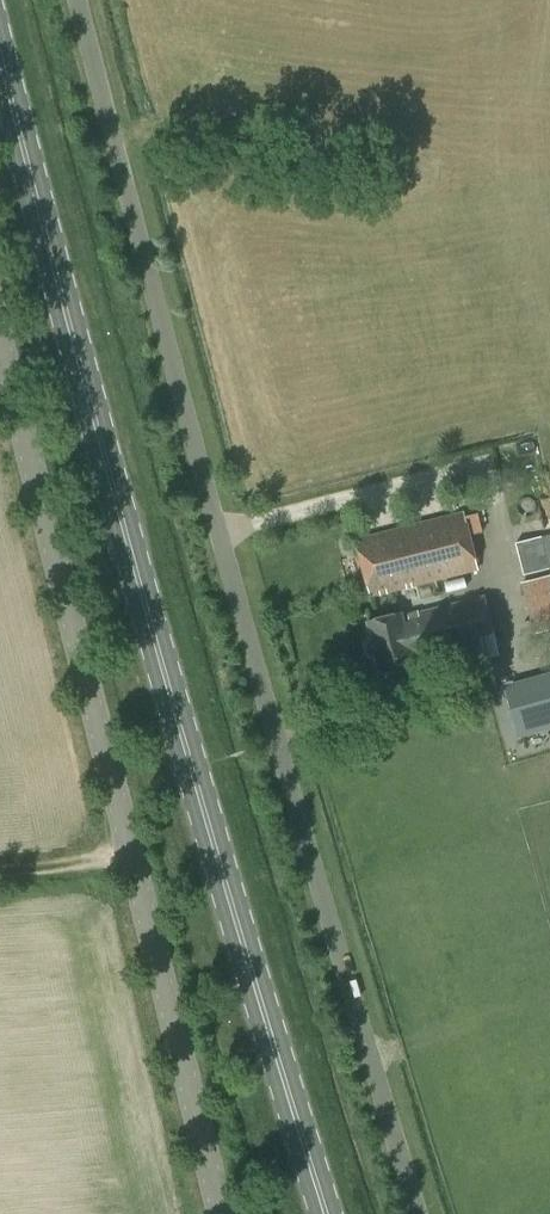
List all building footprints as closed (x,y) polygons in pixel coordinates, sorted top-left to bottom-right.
[(370,598),(395,591),(416,585),(478,570),(474,557),(467,526),(463,512),(355,539),(357,552),(366,586),(370,598)] [(539,538),(516,544),(523,575),(547,569),(549,569),(541,537),(539,538)] [(549,630),(549,589),(547,576),(518,583),(531,634),(549,630)] [(496,639),(486,597),(404,617),(403,612),(368,621),(380,672),(415,663),(414,659),(496,639)] [(503,686),(518,738),(549,729),(549,673),(503,686)]
